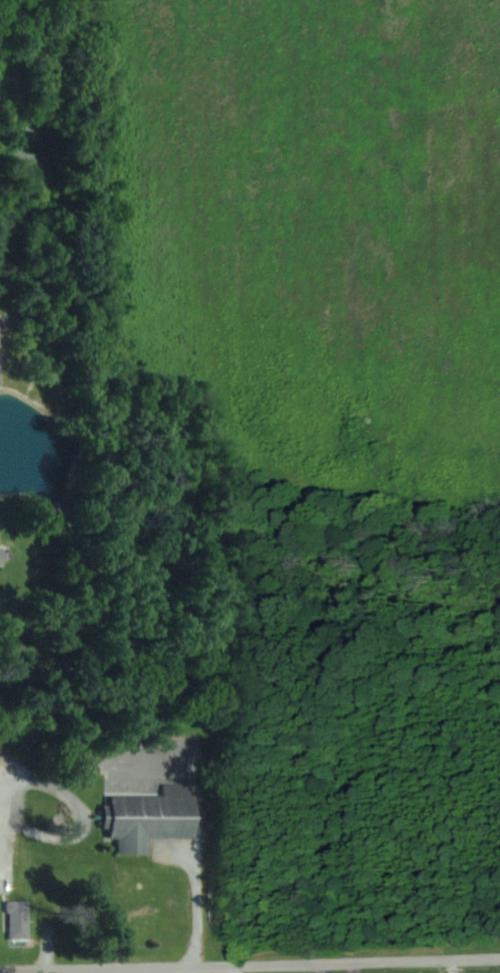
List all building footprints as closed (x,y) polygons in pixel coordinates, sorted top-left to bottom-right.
[(8,564),(8,546),(0,546),(0,564),(8,564)] [(107,794),(108,837),(120,837),(121,854),(154,854),(153,838),(201,837),(200,796),(191,796),(191,790),(182,790),(182,782),(165,783),(165,794),(107,794)] [(32,938),(33,900),(11,900),(11,938),(32,938)]
